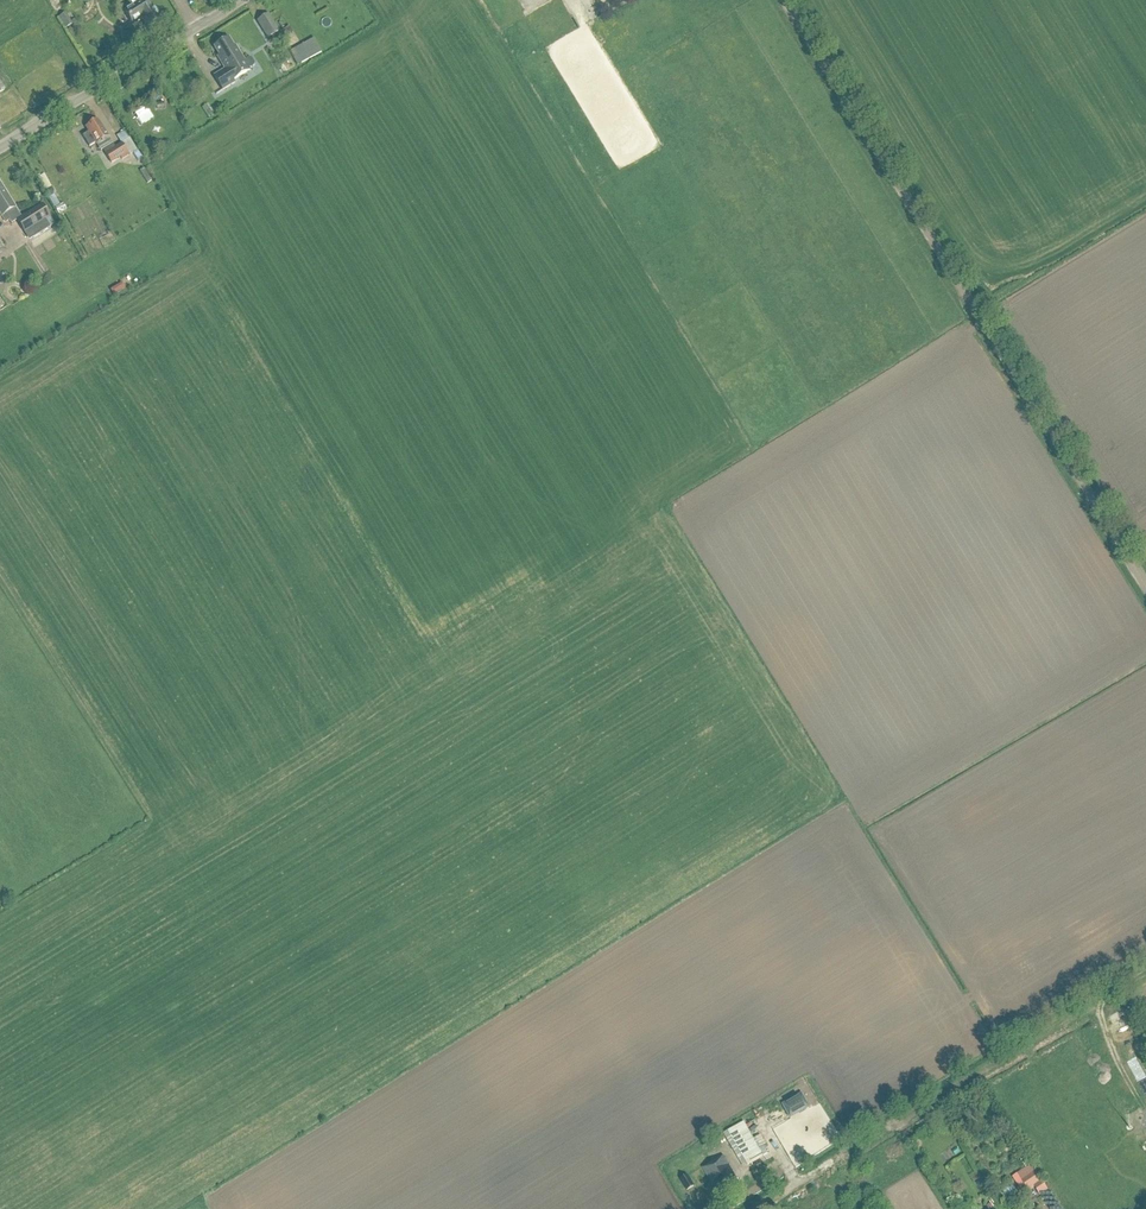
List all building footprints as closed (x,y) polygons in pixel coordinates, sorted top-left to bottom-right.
[(141,21),(147,31),(160,23),(146,0),(137,0),(131,4),(132,6),(126,10),(127,12),(125,13),(133,26),(141,21)] [(77,25),(83,21),(75,10),(70,14),(77,25)] [(58,19),(65,30),(69,28),(72,26),(65,14),(62,16),(58,19)] [(268,41),(279,33),(269,16),(257,23),(268,41)] [(324,48),(331,45),(327,34),(320,37),(324,48)] [(233,85),(232,82),(249,72),(248,71),(253,68),(253,66),(250,61),(248,60),(243,63),(237,51),(235,52),(228,41),(214,49),(223,65),(221,66),(224,71),(213,78),(222,92),(233,85)] [(314,41),(294,52),(301,65),(321,53),(314,41)] [(143,110),(150,121),(161,115),(155,104),(143,110)] [(208,106),(202,110),(208,119),(214,115),(208,106)] [(97,122),(85,130),(93,143),(86,147),(93,158),(102,152),(111,165),(120,159),(121,161),(128,157),(121,146),(111,152),(109,148),(112,146),(97,122)] [(121,146),(128,157),(129,156),(137,152),(130,139),(120,145),(121,146)] [(25,234),(30,243),(51,231),(46,221),(49,219),(41,206),(21,219),(0,186),(0,216),(5,224),(14,218),(24,235),(25,234)] [(810,1109),(802,1094),(782,1105),(790,1120),(810,1109)] [(764,1157),(744,1124),(724,1134),(744,1169),(764,1157)] [(724,1157),(704,1169),(714,1185),(719,1182),(729,1197),(743,1189),(724,1157)] [(1029,1193),(1035,1189),(1040,1197),(1048,1191),(1043,1183),(1034,1171),(1021,1180),(1029,1193)] [(687,1193),(696,1187),(689,1175),(680,1181),(687,1193)]
